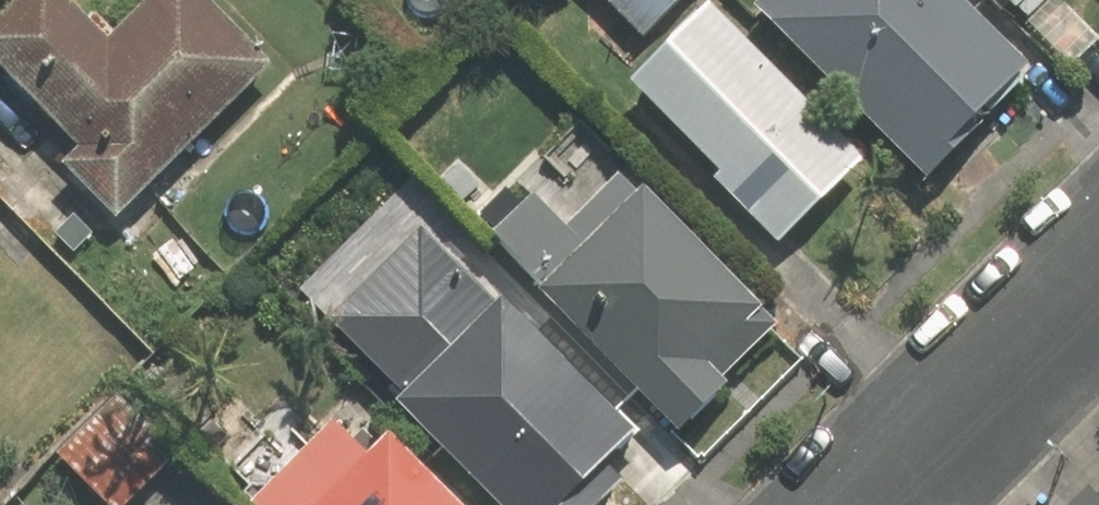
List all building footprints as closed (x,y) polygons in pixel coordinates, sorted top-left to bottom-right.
[(270,81),(198,0),(159,0),(98,54),(51,0),(24,0),(0,21),(0,66),(72,147),(51,166),(105,227),(270,81)] [(636,45),(683,0),(594,0),(636,45)] [(958,0),(757,0),(744,14),(920,190),(1034,76),(958,0)] [(1019,18),(1038,0),(1002,0),(1019,18)] [(712,12),(629,91),(779,249),(861,170),(712,12)] [(566,234),(532,199),(487,242),(678,440),(723,397),(714,387),(770,332),(623,179),(566,234)] [(390,412),(483,504),(611,504),(655,461),(498,304),(390,412)] [(115,399),(55,460),(100,504),(129,504),(175,458),(115,399)] [(336,438),(267,504),(453,504),(425,476),(398,502),(336,438)] [(1070,504),(1088,504),(1079,496),(1070,504)]
